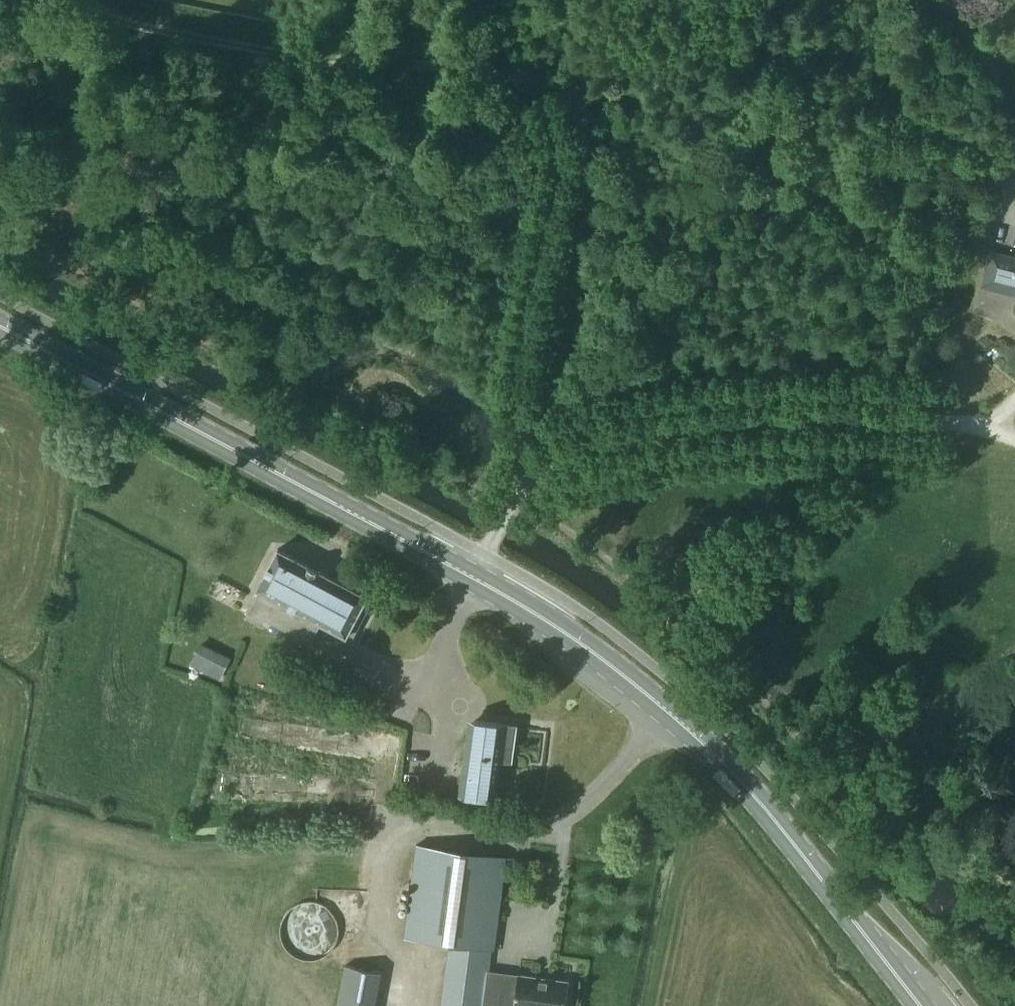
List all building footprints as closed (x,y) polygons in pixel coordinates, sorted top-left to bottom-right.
[(990,258),(984,284),(1014,292),(1014,265),(990,258)] [(310,641),(321,621),(353,638),(368,608),(362,605),(367,596),(277,548),(256,588),(260,590),(246,615),(263,625),(267,618),(310,641)] [(191,664),(220,680),(231,658),(202,643),(191,664)] [(469,719),(459,795),(495,799),(500,761),(505,723),(469,719)] [(404,938),(448,944),(440,1005),(484,1005),(492,950),(494,950),(499,906),(506,857),(417,845),(404,938)] [(281,932),(281,934),(281,937),(282,939),(283,942),(284,944),(286,946),(287,949),(289,950),(291,952),(293,954),(295,955),(297,957),(300,958),(302,958),(305,959),(307,959),(310,959),(313,959),(315,959),(318,958),(320,957),(322,956),(325,955),(327,954),(329,952),(331,950),(332,948),(334,946),(335,944),(336,942),(337,939),(338,937),(338,934),(338,931),(338,929),(338,926),(338,924),(337,921),(336,919),(335,917),(334,914),(332,912),(331,910),(329,908),(327,907),(325,905),(322,904),(320,903),(318,902),(315,902),(313,901),(310,901),(307,901),(305,901),(302,902),(300,903),(297,904),(295,905),(293,906),(291,908),(289,910),(287,912),(286,914),(284,916),(283,919),(282,921),(281,924),(281,926),(281,929),(281,932)] [(382,973),(344,965),(336,1005),(376,1005),(382,973)] [(514,1005),(566,1005),(569,984),(518,977),(514,1005)]
